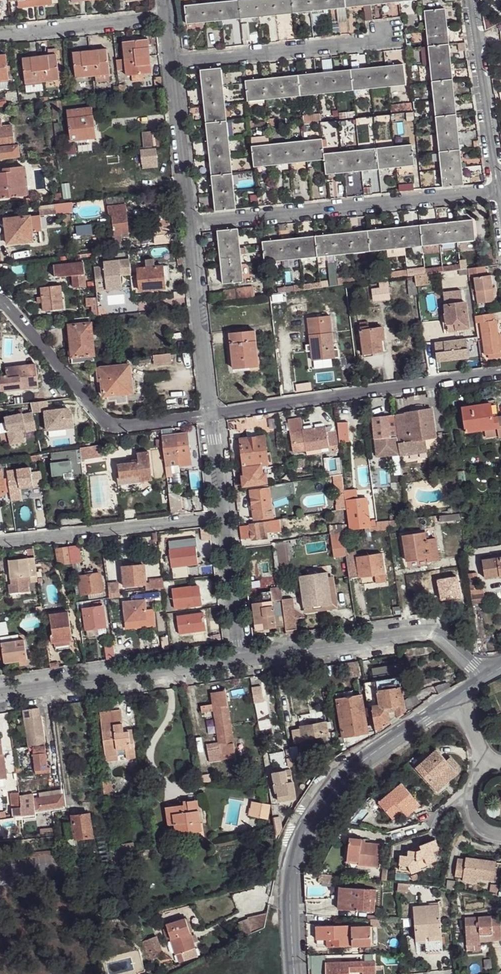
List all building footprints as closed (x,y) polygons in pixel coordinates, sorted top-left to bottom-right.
[(19,8),(36,6),(35,0),(18,0),(19,8)] [(238,0),(220,2),(222,21),(240,19),(238,0)] [(238,0),(240,19),(257,17),(256,0),(239,0),(238,0)] [(257,17),(275,15),(274,0),(256,0),(257,17)] [(275,15),(293,13),(291,0),(274,0),(275,15)] [(293,13),(310,11),(309,0),(291,0),(293,13)] [(310,11),(328,9),(327,0),(309,0),(310,11)] [(328,9),(346,8),(345,0),(327,0),(328,9)] [(206,4),(202,4),(204,23),(222,21),(220,2),(218,2),(206,4)] [(202,4),(185,6),(187,25),(204,23),(202,4)] [(445,9),(424,11),(426,29),(447,26),(445,9)] [(447,26),(426,29),(428,46),(449,44),(447,26)] [(147,39),(123,42),(125,59),(116,60),(118,70),(126,70),(127,76),(132,75),(132,82),(144,81),(143,74),(151,73),(147,39)] [(449,44),(428,46),(430,64),(451,62),(449,44)] [(90,51),(92,76),(95,76),(109,74),(110,74),(107,52),(102,53),(101,50),(90,51)] [(76,78),(92,76),(90,51),(78,53),(79,55),(73,56),(76,78)] [(0,55),(0,81),(8,80),(9,80),(6,55),(0,55)] [(48,56),(39,57),(42,82),(59,80),(56,55),(48,56)] [(39,57),(22,59),(25,84),(42,82),(39,57)] [(451,62),(430,64),(432,82),(453,80),(451,62)] [(404,64),(386,66),(388,87),(406,85),(404,64)] [(386,66),(368,68),(371,89),(388,87),(386,66)] [(221,68),(200,70),(202,88),(223,86),(221,68)] [(368,68),(351,70),(353,91),(371,89),(368,68)] [(351,70),(333,72),(335,93),(353,91),(351,70)] [(333,72),(316,73),(318,94),(335,93),(333,72)] [(316,73),(298,75),(300,96),(318,94),(316,73)] [(109,74),(95,76),(96,83),(110,81),(109,74)] [(298,75),(280,77),(283,98),(300,96),(298,75)] [(280,77),(263,79),(265,100),(283,98),(280,77)] [(263,79),(245,81),(247,102),(265,100),(263,79)] [(0,81),(0,89),(9,88),(8,80),(0,81)] [(453,80),(432,82),(434,100),(454,97),(453,80)] [(42,82),(25,84),(26,92),(43,90),(42,82)] [(223,86),(202,88),(204,106),(225,103),(223,86)] [(454,97),(434,100),(435,117),(456,115),(454,97)] [(225,103),(204,106),(206,123),(227,121),(225,103)] [(412,103),(390,106),(391,114),(413,112),(412,103)] [(93,107),(67,110),(71,141),(96,138),(93,107)] [(320,114),(302,116),(303,123),(321,121),(320,114)] [(456,115),(435,117),(437,135),(458,133),(456,115)] [(0,120),(0,159),(19,157),(18,147),(15,147),(13,127),(2,128),(1,120),(0,120)] [(227,121),(206,123),(207,141),(228,139),(227,121)] [(157,131),(148,131),(150,147),(159,146),(157,131)] [(458,133),(437,135),(439,152),(460,150),(458,133)] [(228,139),(207,141),(209,158),(230,156),(228,139)] [(322,139),(305,141),(307,161),(324,159),(324,154),(322,139)] [(305,141),(287,143),(289,163),(307,161),(305,141)] [(287,143),(269,145),(272,165),(289,163),(287,143)] [(269,145),(252,147),(254,167),(272,165),(269,145)] [(412,145),(394,147),(397,167),(414,165),(412,145)] [(76,147),(63,148),(63,152),(64,155),(76,154),(76,147)] [(394,147),(377,148),(379,169),(397,167),(394,147)] [(377,148),(359,150),(361,171),(379,169),(377,148)] [(156,149),(141,151),(142,164),(157,162),(156,149)] [(359,150),(342,152),(344,173),(361,171),(359,150)] [(460,150),(439,152),(441,170),(462,168),(460,150)] [(342,152),(324,154),(324,159),(326,175),(344,173),(342,152)] [(230,156),(209,158),(211,176),(232,174),(230,156)] [(26,196),(23,166),(5,168),(5,172),(0,173),(0,199),(26,196)] [(462,168),(441,170),(443,188),(464,186),(462,168)] [(232,174),(211,176),(213,194),(234,192),(232,174)] [(234,192),(213,194),(215,211),(236,209),(234,192)] [(168,193),(143,196),(144,204),(154,202),(158,202),(168,201),(168,193)] [(123,197),(109,199),(111,207),(107,207),(108,215),(111,214),(114,235),(112,235),(113,242),(120,242),(120,237),(122,237),(121,234),(129,233),(123,197)] [(55,205),(39,207),(39,211),(46,210),(47,215),(56,214),(55,205)] [(152,227),(140,227),(140,232),(145,232),(149,232),(150,237),(154,236),(154,243),(173,241),(171,228),(169,228),(166,229),(165,225),(169,225),(167,211),(159,212),(160,223),(152,224),(152,227)] [(40,215),(30,216),(5,219),(8,244),(33,242),(32,233),(42,231),(40,215)] [(473,219),(455,221),(458,242),(475,241),(473,219)] [(455,221),(438,223),(440,244),(443,244),(454,243),(458,242),(455,221)] [(438,223),(420,225),(422,246),(424,246),(438,244),(440,244),(438,223)] [(420,225),(403,227),(405,248),(422,246),(420,225)] [(403,227),(385,229),(387,250),(405,248),(403,227)] [(238,229),(217,231),(219,248),(240,246),(238,229)] [(385,229),(368,231),(370,251),(387,250),(385,229)] [(368,231),(350,233),(352,253),(370,251),(368,231)] [(350,233),(332,234),(335,255),(352,253),(350,233)] [(332,234),(315,236),(317,257),(335,255),(332,234)] [(315,236),(297,238),(300,259),(317,257),(315,236)] [(297,238),(280,240),(282,261),(300,259),(297,238)] [(280,240),(262,242),(264,263),(282,261),(280,240)] [(438,244),(424,246),(425,254),(439,252),(438,244)] [(240,246),(219,248),(221,267),(242,264),(240,246)] [(493,249),(486,250),(488,265),(495,264),(493,249)] [(104,267),(94,268),(96,291),(122,288),(120,275),(130,274),(128,259),(103,262),(104,267)] [(132,267),(133,275),(139,274),(140,292),(165,289),(164,281),(163,274),(169,273),(168,266),(154,267),(154,259),(145,260),(146,268),(138,268),(138,266),(132,267)] [(84,262),(54,265),(55,277),(72,275),(73,288),(87,286),(84,262)] [(242,264),(221,267),(223,284),(244,282),(242,264)] [(485,267),(468,269),(468,274),(469,276),(486,274),(485,267)] [(425,274),(414,276),(416,286),(429,284),(427,274),(425,274)] [(490,275),(474,278),(478,304),(494,301),(493,293),(492,288),(490,275)] [(355,276),(337,278),(338,286),(346,284),(355,283),(355,276)] [(320,282),(302,284),(303,290),(320,288),(320,282)] [(408,283),(410,295),(416,295),(414,282),(408,283)] [(380,283),(380,289),(372,290),(374,300),(390,298),(387,283),(380,283)] [(302,284),(285,287),(285,293),(303,290),(302,284)] [(61,286),(41,288),(42,297),(43,303),(44,311),(63,309),(61,286)] [(235,289),(223,291),(225,301),(254,297),(254,291),(236,293),(235,289)] [(443,293),(446,315),(447,322),(448,328),(456,327),(456,330),(469,328),(464,290),(443,293)] [(306,297),(285,299),(286,314),(308,312),(306,297)] [(97,299),(86,300),(87,308),(92,307),(93,317),(99,317),(98,307),(97,299)] [(491,314),(474,316),(476,323),(480,323),(485,355),(488,355),(500,353),(500,350),(498,335),(495,321),(492,321),(491,314)] [(307,318),(310,345),(311,351),(312,361),(334,358),(333,350),(330,316),(307,318)] [(68,325),(71,351),(68,351),(69,364),(94,362),(91,323),(68,325)] [(360,330),(363,354),(373,353),(383,352),(381,341),(381,338),(384,337),(383,327),(369,329),(360,330)] [(229,333),(233,369),(250,367),(253,367),(252,358),(257,357),(255,330),(248,331),(237,332),(229,333)] [(434,361),(468,359),(467,338),(433,340),(434,361)] [(186,342),(179,343),(180,351),(187,350),(186,342)] [(153,356),(154,365),(172,363),(171,354),(153,356)] [(257,357),(252,358),(253,367),(250,367),(250,370),(259,369),(257,357)] [(98,367),(100,382),(102,382),(104,397),(108,397),(127,395),(133,394),(132,389),(135,389),(134,377),(131,377),(129,363),(129,364),(123,364),(117,365),(108,366),(98,367)] [(6,368),(7,377),(0,378),(2,386),(0,386),(0,391),(3,391),(2,390),(7,389),(7,390),(38,386),(37,374),(38,374),(37,368),(36,368),(36,364),(6,368)] [(127,395),(108,397),(108,401),(116,400),(116,404),(128,403),(127,395)] [(495,399),(490,400),(491,403),(493,417),(498,417),(495,399)] [(30,411),(4,413),(6,443),(23,442),(22,432),(34,431),(33,412),(42,412),(44,430),(73,428),(71,407),(47,408),(47,400),(29,402),(30,411)] [(466,432),(484,430),(498,428),(499,435),(499,438),(500,437),(500,416),(498,417),(493,417),(491,403),(462,408),(466,432)] [(436,437),(432,409),(396,415),(399,443),(398,443),(401,456),(428,451),(426,438),(436,437)] [(372,417),(376,456),(400,455),(398,443),(397,437),(395,415),(372,417)] [(290,432),(293,454),(306,451),(321,448),(328,447),(338,445),(336,430),(326,432),(325,426),(290,432)] [(498,428),(484,430),(485,437),(499,435),(498,428)] [(162,437),(167,475),(171,475),(171,474),(170,466),(178,465),(179,468),(192,466),(189,434),(162,437)] [(241,439),(244,467),(261,465),(267,464),(264,436),(241,439)] [(100,443),(80,447),(81,455),(101,451),(100,443)] [(80,447),(50,452),(53,475),(64,473),(64,478),(73,477),(72,472),(72,473),(73,473),(74,474),(75,474),(76,475),(77,476),(79,476),(83,475),(80,447)] [(139,462),(119,464),(120,478),(141,475),(142,481),(152,480),(148,452),(138,454),(139,462)] [(178,465),(170,466),(171,474),(179,473),(179,468),(178,465)] [(242,476),(243,487),(267,483),(266,473),(263,474),(261,465),(244,467),(243,467),(244,476),(242,476)] [(462,471),(455,472),(457,482),(464,481),(462,471)] [(333,476),(335,491),(344,490),(342,474),(333,476)] [(141,475),(120,478),(121,484),(142,481),(141,475)] [(296,483),(289,484),(290,493),(297,492),(296,483)] [(172,512),(182,511),(179,493),(177,493),(177,488),(173,488),(168,489),(172,512)] [(253,510),(254,519),(273,517),(271,502),(269,489),(269,488),(250,491),(252,505),(253,510)] [(278,488),(269,489),(271,502),(279,500),(278,488)] [(344,494),(337,495),(339,510),(346,509),(344,494)] [(347,508),(350,531),(352,531),(352,530),(370,528),(366,498),(347,500),(347,508)] [(439,516),(440,522),(461,520),(460,514),(439,516)] [(243,526),(245,538),(252,537),(252,540),(267,538),(266,532),(274,531),(273,527),(280,526),(279,519),(250,523),(250,526),(243,526)] [(377,522),(376,522),(377,526),(377,527),(378,531),(389,529),(389,526),(388,521),(377,522)] [(329,527),(330,534),(331,534),(343,532),(342,525),(329,527)] [(287,533),(288,540),(298,539),(297,532),(287,533)] [(331,534),(330,534),(334,557),(346,555),(346,554),(343,532),(331,534)] [(403,536),(407,561),(428,558),(428,562),(439,560),(436,539),(426,540),(425,533),(403,536)] [(277,555),(279,566),(289,565),(286,541),(276,542),(277,555)] [(69,548),(72,563),(81,562),(78,546),(69,548)] [(169,550),(171,567),(198,564),(196,546),(183,548),(169,550)] [(56,550),(58,565),(72,563),(69,548),(56,550)] [(346,555),(349,578),(374,575),(384,573),(381,553),(358,556),(358,560),(357,560),(355,553),(346,554),(346,555)] [(9,561),(12,585),(31,583),(31,576),(37,576),(34,558),(9,561)] [(485,578),(500,576),(500,558),(498,559),(497,558),(482,560),(485,578)] [(123,563),(124,587),(146,586),(144,565),(132,565),(132,562),(123,563)] [(299,576),(303,608),(332,604),(328,577),(327,572),(299,576)] [(468,574),(473,605),(485,603),(482,585),(478,585),(476,572),(468,574)] [(79,577),(82,595),(93,593),(94,597),(103,596),(100,573),(79,577)] [(384,573),(374,575),(376,584),(386,582),(384,573)] [(303,608),(305,613),(337,608),(333,577),(328,577),(332,604),(303,608)] [(150,583),(150,590),(163,588),(163,581),(150,583)] [(12,585),(13,594),(32,591),(31,583),(12,585)] [(172,590),(174,609),(195,606),(191,587),(172,590)] [(251,603),(256,630),(285,626),(282,600),(282,599),(272,600),(271,591),(262,592),(262,598),(254,599),(254,603),(251,603)] [(123,602),(125,622),(146,620),(145,601),(159,600),(159,601),(161,600),(161,592),(144,593),(144,594),(134,595),(135,598),(131,598),(131,601),(123,602)] [(285,626),(286,631),(297,629),(295,619),(294,608),(292,598),(282,600),(285,626)] [(83,609),(86,630),(98,628),(106,626),(104,607),(103,607),(103,603),(91,604),(91,608),(83,609)] [(304,615),(294,608),(295,619),(305,617),(304,615)] [(51,625),(54,644),(57,644),(70,641),(73,641),(68,612),(52,615),(53,625),(51,625)] [(177,616),(179,634),(206,630),(203,613),(177,616)] [(98,628),(99,635),(107,634),(106,626),(98,628)] [(86,630),(87,637),(99,635),(98,628),(86,630)] [(159,637),(161,649),(168,648),(167,636),(159,637)] [(4,661),(4,663),(19,661),(27,659),(24,639),(1,643),(0,640),(0,662),(4,661)] [(113,645),(115,658),(123,657),(121,644),(113,645)] [(105,646),(107,659),(115,658),(113,645),(105,646)] [(361,661),(349,663),(351,678),(363,676),(361,661)] [(372,710),(376,732),(392,720),(397,716),(405,711),(404,709),(403,701),(400,678),(402,677),(400,664),(393,665),(392,668),(381,670),(379,667),(372,668),(373,681),(364,683),(368,711),(372,710)] [(415,683),(417,688),(427,684),(425,679),(415,683)] [(435,686),(439,694),(450,687),(447,683),(435,686)] [(252,688),(254,703),(264,702),(261,687),(252,688)] [(214,711),(216,727),(231,724),(225,691),(211,693),(212,704),(214,711)] [(336,693),(337,700),(354,697),(353,691),(336,693)] [(337,700),(343,737),(367,733),(362,695),(354,697),(337,700)] [(403,701),(404,709),(419,703),(416,696),(403,701)] [(38,708),(23,711),(28,748),(33,748),(45,747),(40,716),(39,716),(38,708)] [(100,713),(105,757),(118,755),(117,750),(125,749),(126,759),(136,758),(132,731),(123,732),(121,710),(100,713)] [(292,730),(294,744),(306,741),(305,737),(316,735),(317,741),(327,739),(327,738),(338,736),(334,713),(328,714),(330,723),(327,724),(326,722),(300,727),(300,729),(292,730)] [(220,749),(221,760),(236,758),(231,724),(216,727),(219,743),(220,749)] [(33,754),(35,774),(50,773),(50,771),(47,771),(45,747),(33,748),(33,749),(33,754)] [(289,748),(291,760),(298,759),(297,752),(296,747),(289,748)] [(207,751),(209,762),(221,760),(220,749),(215,750),(207,751)] [(438,751),(417,770),(438,795),(459,775),(449,763),(438,751)] [(455,758),(449,763),(459,775),(461,766),(455,758)] [(278,794),(279,802),(296,799),(292,776),(287,777),(286,771),(273,773),(275,785),(274,785),(276,794),(278,794)] [(401,783),(379,803),(395,822),(416,802),(401,783)] [(101,787),(103,801),(114,800),(112,786),(101,787)] [(62,795),(61,790),(39,793),(29,795),(19,797),(22,820),(36,819),(35,813),(65,808),(63,795),(62,795)] [(12,808),(12,817),(21,816),(19,797),(18,793),(10,794),(11,809),(12,808)] [(175,825),(176,835),(201,832),(197,800),(187,801),(189,812),(185,812),(184,805),(172,806),(173,814),(175,825)] [(269,805),(253,802),(250,816),(267,819),(269,805)] [(166,807),(169,826),(175,825),(173,814),(172,806),(166,807)] [(93,837),(89,814),(72,816),(75,839),(80,839),(93,837)] [(349,838),(345,860),(359,861),(358,866),(366,868),(378,869),(381,848),(365,845),(356,846),(357,839),(349,838)] [(398,860),(397,873),(408,874),(409,877),(426,868),(425,866),(434,862),(432,855),(436,853),(432,842),(414,850),(415,855),(409,858),(407,855),(404,857),(405,860),(398,860)] [(113,847),(114,854),(126,852),(125,845),(113,847)] [(345,860),(344,869),(365,872),(366,868),(358,866),(359,861),(345,860)] [(477,882),(497,885),(496,864),(458,861),(457,875),(465,880),(464,886),(477,886),(477,882)] [(336,887),(336,898),(340,898),(349,898),(348,888),(336,887)] [(348,888),(349,898),(340,898),(340,909),(376,911),(376,887),(348,888)] [(416,909),(416,944),(424,945),(424,938),(442,938),(441,909),(416,909)] [(248,920),(250,930),(264,928),(267,913),(247,919),(248,920)] [(465,941),(481,940),(500,940),(500,927),(500,915),(464,918),(465,941)] [(195,947),(186,918),(166,924),(167,928),(171,939),(176,954),(178,954),(181,962),(197,957),(194,948),(195,947)] [(239,924),(244,936),(251,933),(250,930),(248,920),(239,924)] [(166,941),(171,939),(167,928),(163,930),(166,941)] [(315,930),(315,942),(331,941),(331,949),(351,949),(350,928),(315,930)] [(350,928),(351,949),(371,949),(371,930),(350,928)] [(160,948),(156,937),(142,942),(146,954),(148,953),(160,948)] [(315,942),(314,950),(331,949),(331,941),(315,942)] [(442,943),(424,945),(426,956),(443,955),(442,943)] [(160,948),(148,953),(150,961),(163,956),(160,948)] [(131,956),(135,973),(144,971),(140,954),(131,956)] [(325,973),(348,973),(355,973),(362,973),(377,973),(375,961),(324,964),(325,973)]
